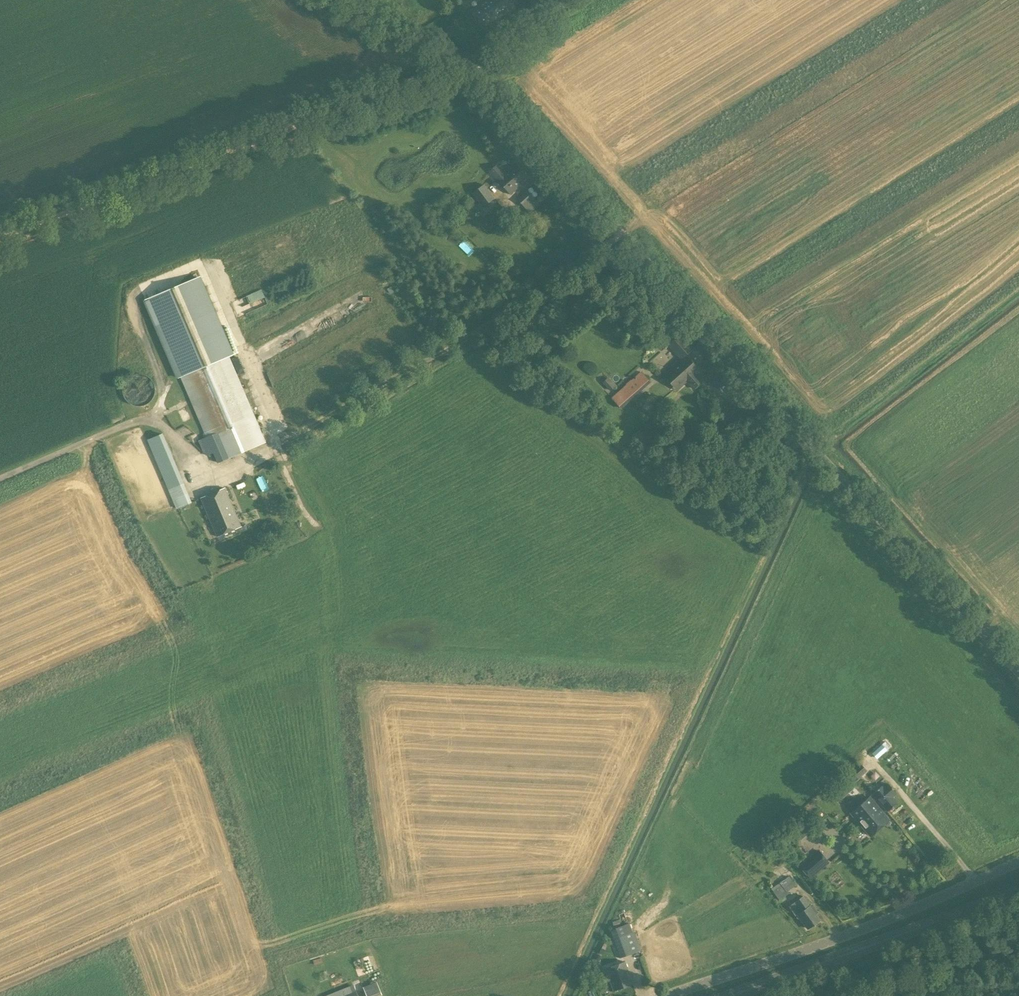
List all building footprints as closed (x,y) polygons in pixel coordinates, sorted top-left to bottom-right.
[(515,163),(503,173),(496,165),(489,171),(496,179),(510,195),(528,179),(515,163)] [(494,198),(484,184),(472,193),(479,204),(477,205),(484,215),(492,209),(488,202),(494,198)] [(529,213),(540,204),(527,190),(517,199),(529,213)] [(229,357),(234,354),(200,276),(144,300),(178,378),(181,377),(205,434),(203,435),(204,438),(200,440),(207,457),(213,454),(217,464),(266,443),(229,357)] [(683,358),(667,373),(664,376),(677,391),(687,382),(693,389),(702,380),(696,374),(699,370),(685,356),(693,349),(679,335),(669,344),(683,358)] [(641,372),(612,399),(620,408),(650,382),(641,372)] [(154,386),(152,381),(148,377),(144,375),(139,374),(134,375),(129,377),(126,381),(123,385),(122,390),(123,395),(125,400),(129,403),(134,406),(138,407),(143,406),(148,404),(152,400),(154,396),(155,391),(154,386)] [(602,382),(610,391),(616,386),(608,377),(602,382)] [(649,440),(644,431),(633,437),(638,446),(649,440)] [(191,503),(172,456),(162,434),(147,440),(156,462),(176,509),(191,503)] [(225,488),(201,498),(216,537),(241,527),(247,525),(245,519),(259,513),(263,521),(278,515),(270,495),(255,502),(246,479),(225,488)] [(845,777),(851,785),(867,771),(860,763),(845,777)] [(851,785),(845,777),(839,782),(846,790),(851,785)] [(882,785),(872,793),(886,810),(896,801),(888,793),(891,791),(886,786),(885,787),(882,785)] [(851,813),(852,814),(851,815),(854,820),(856,818),(870,835),(887,820),(876,807),(877,807),(869,798),(851,813)] [(818,851),(800,866),(810,879),(828,863),(818,851)] [(771,888),(779,900),(788,893),(786,891),(795,885),(788,876),(771,888)] [(797,919),(799,917),(807,928),(819,920),(814,913),(816,912),(811,905),(809,906),(802,896),(788,906),(797,919)] [(639,951),(632,932),(628,933),(625,925),(609,931),(619,958),(639,951)] [(598,971),(603,983),(610,980),(613,991),(632,984),(624,962),(605,968),(605,969),(598,971)] [(363,977),(366,984),(379,979),(376,972),(363,977)] [(364,988),(367,995),(382,995),(377,983),(364,988)] [(356,991),(353,985),(324,995),(358,995),(356,991)]
